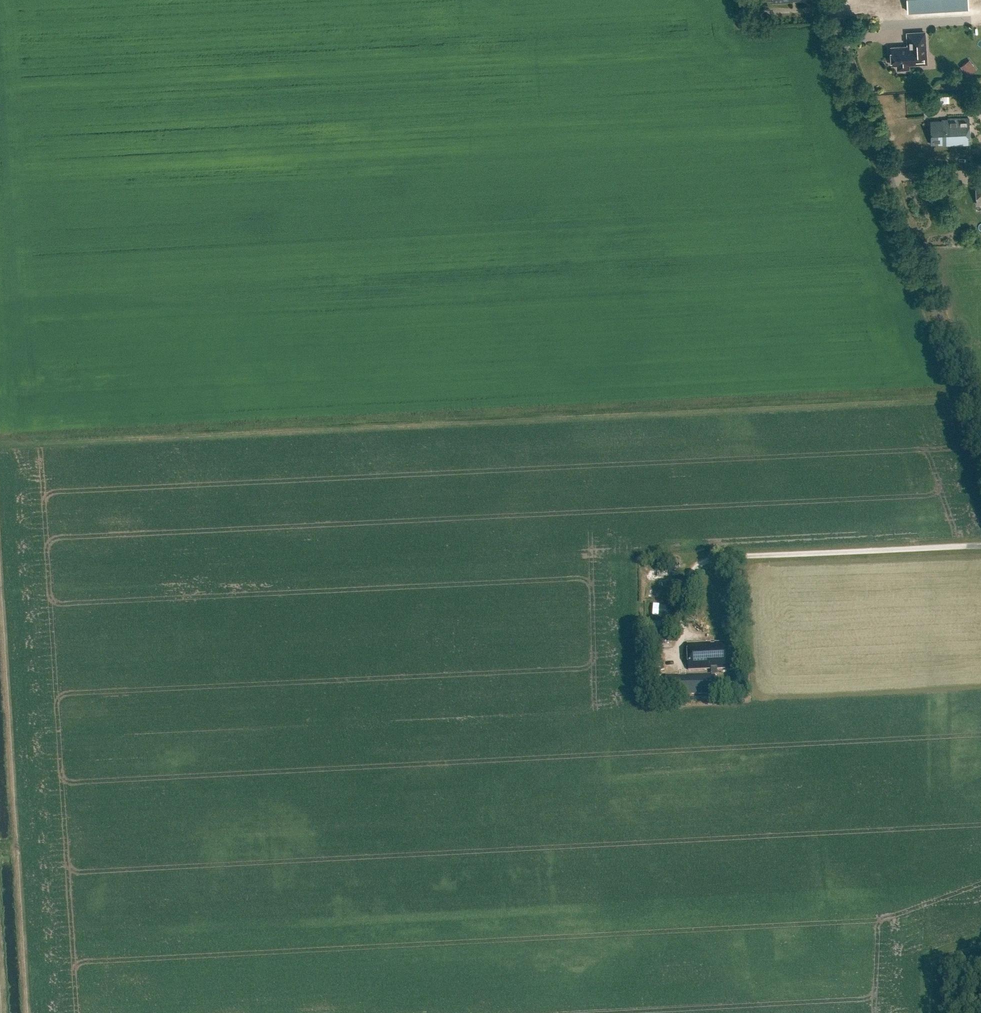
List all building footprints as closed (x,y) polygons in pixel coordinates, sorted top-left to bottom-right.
[(967,0),(907,0),(908,12),(968,8),(967,0)] [(906,63),(924,62),(923,32),(906,33),(907,46),(889,46),(890,64),(896,63),(896,66),(898,68),(904,67),(906,65),(906,63)] [(970,61),(961,67),(968,76),(976,70),(970,61)] [(948,102),(947,93),(937,94),(938,103),(948,102)] [(943,145),(970,145),(969,118),(941,119),(941,120),(930,121),(931,144),(943,144),(943,145)] [(671,606),(659,605),(658,616),(670,617),(671,606)] [(688,669),(711,668),(711,673),(665,675),(666,692),(680,692),(680,694),(716,693),(715,675),(718,675),(717,668),(725,668),(724,642),(714,642),(714,644),(710,644),(710,642),(687,643),(688,669)]
